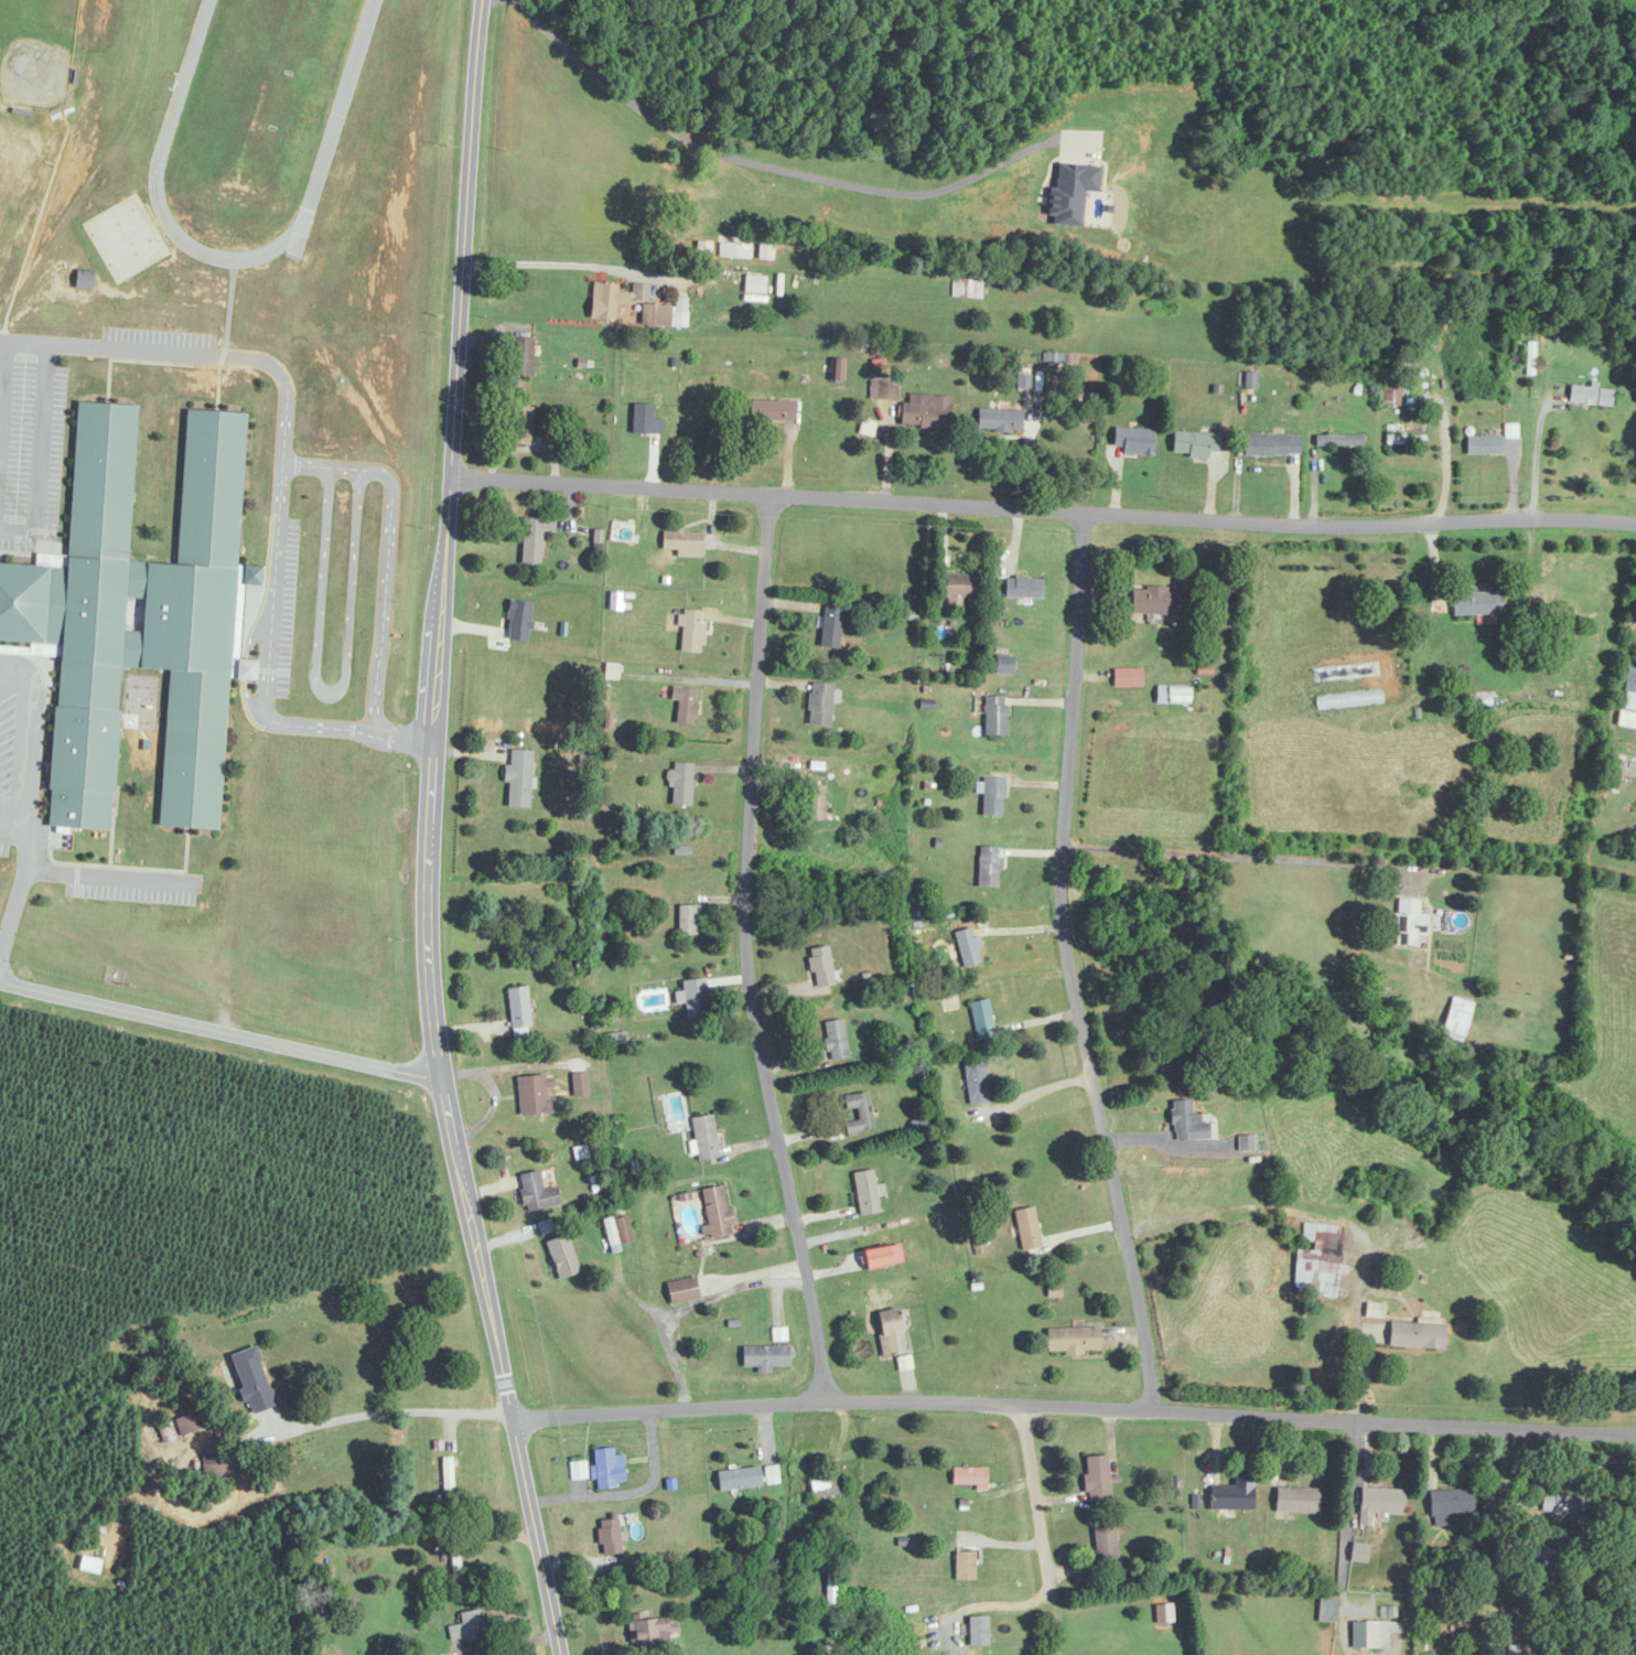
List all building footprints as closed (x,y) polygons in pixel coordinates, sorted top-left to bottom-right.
[(94,288),(94,271),(77,271),(77,288),(94,288)] [(765,294),(766,277),(745,275),(744,293),(765,294)] [(983,299),(983,280),(953,280),(953,299),(983,299)] [(590,319),(616,322),(618,307),(641,308),(639,325),(675,328),(677,306),(650,304),(652,284),(633,283),(632,293),(619,293),(619,284),(593,282),(590,319)] [(532,377),(532,338),(512,338),(512,377),(532,377)] [(897,383),(877,383),(877,400),(897,400),(897,383)] [(1611,407),(1613,390),(1571,386),(1569,403),(1611,407)] [(1398,405),(1398,389),(1386,389),(1386,405),(1398,405)] [(951,428),(951,396),(909,396),(908,404),(898,404),(898,427),(951,428)] [(794,401),(751,401),(751,421),(794,421),(794,401)] [(0,563),(0,648),(57,651),(49,826),(111,829),(119,667),(167,670),(160,823),(219,825),(226,678),(253,680),(254,660),(240,660),(244,584),(261,585),(262,566),(239,565),(246,413),(186,411),(179,564),(129,562),(136,406),(76,403),(68,566),(0,563)] [(663,435),(663,419),(653,419),(653,405),(633,405),(633,435),(663,435)] [(508,445),(530,446),(531,407),(509,407),(508,445)] [(1022,410),(978,409),(978,432),(1022,432),(1022,410)] [(1154,454),(1154,429),(1113,429),(1113,454),(1154,454)] [(1218,453),(1218,433),(1173,433),(1173,457),(1209,457),(1209,453),(1218,453)] [(1244,456),(1300,456),(1300,434),(1244,434),(1244,456)] [(1363,447),(1363,436),(1316,436),(1316,447),(1363,447)] [(1501,455),(1501,436),(1467,436),(1467,455),(1501,455)] [(554,531),(555,521),(524,518),(521,564),(540,565),(542,530),(554,531)] [(634,544),(635,523),(611,522),(610,543),(634,544)] [(702,558),(702,531),(662,531),(662,551),(676,551),(676,558),(702,558)] [(975,575),(938,575),(938,597),(975,597),(975,575)] [(1042,599),(1042,578),(1004,578),(1004,599),(1042,599)] [(1130,614),(1181,616),(1182,589),(1132,587),(1130,614)] [(1453,593),(1453,615),(1502,615),(1502,593),(1453,593)] [(821,648),(841,649),(843,607),(823,606),(821,648)] [(682,612),(680,652),(702,653),(704,613),(682,612)] [(1635,712),(1635,669),(1629,668),(1622,709),(1635,712)] [(832,727),(832,684),(809,684),(809,727),(832,727)] [(1189,705),(1189,687),(1156,687),(1156,705),(1189,705)] [(671,701),(677,701),(677,726),(695,726),(695,689),(671,689),(671,701)] [(1005,736),(1005,698),(985,698),(985,736),(1005,736)] [(507,807),(530,807),(532,750),(509,750),(507,807)] [(671,782),(672,782),(672,807),(692,807),(692,763),(671,763),(671,782)] [(1002,817),(1003,778),(983,778),(982,817),(1002,817)] [(808,822),(824,822),(825,786),(808,786),(808,822)] [(999,886),(999,846),(979,846),(979,886),(999,886)] [(1420,913),(1420,899),(1396,898),(1394,945),(1427,946),(1428,913),(1420,913)] [(679,936),(700,936),(700,905),(679,905),(679,936)] [(956,942),(962,971),(980,968),(976,939),(956,942)] [(811,948),(811,987),(832,987),(832,948),(811,948)] [(685,1019),(708,1019),(707,980),(685,980),(685,1019)] [(514,1043),(533,1040),(527,987),(508,989),(514,1043)] [(1438,1051),(1452,1054),(1456,1038),(1464,1040),(1474,1002),(1452,997),(1438,1051)] [(996,1036),(987,999),(970,1003),(978,1040),(996,1036)] [(823,1022),(830,1061),(850,1057),(844,1019),(823,1022)] [(987,1104),(987,1060),(967,1060),(967,1104),(987,1104)] [(588,1073),(573,1073),(573,1096),(588,1096),(588,1073)] [(519,1114),(547,1112),(545,1089),(554,1088),(553,1074),(517,1077),(519,1114)] [(845,1110),(856,1109),(858,1120),(845,1122),(847,1134),(874,1130),(868,1092),(843,1096),(845,1110)] [(1208,1139),(1208,1114),(1192,1114),(1192,1101),(1173,1101),(1173,1140),(1208,1139)] [(720,1156),(713,1114),(691,1118),(698,1160),(720,1156)] [(1239,1151),(1253,1150),(1252,1136),(1238,1137),(1239,1151)] [(542,1187),(541,1172),(522,1172),(523,1208),(559,1207),(559,1187),(542,1187)] [(856,1172),(856,1214),(877,1214),(877,1172),(856,1172)] [(707,1226),(703,1227),(704,1239),(732,1235),(725,1186),(701,1189),(707,1226)] [(1042,1248),(1035,1207),(1015,1211),(1022,1252),(1042,1248)] [(634,1241),(626,1214),(603,1220),(610,1247),(634,1241)] [(580,1273),(567,1234),(545,1241),(558,1280),(580,1273)] [(1297,1251),(1296,1293),(1314,1293),(1314,1271),(1330,1271),(1330,1272),(1340,1272),(1340,1243),(1325,1243),(1325,1251),(1297,1251)] [(866,1271),(892,1266),(888,1246),(862,1251),(866,1271)] [(671,1305),(700,1299),(695,1277),(666,1283),(671,1305)] [(885,1357),(908,1351),(898,1308),(875,1314),(885,1357)] [(1443,1321),(1389,1320),(1389,1347),(1443,1348),(1443,1321)] [(1101,1353),(1101,1328),(1046,1328),(1046,1353),(1101,1353)] [(231,1354),(243,1391),(238,1392),(242,1406),(248,1403),(252,1414),(276,1406),(257,1346),(231,1354)] [(769,1365),(790,1365),(790,1347),(743,1347),(743,1366),(758,1366),(758,1373),(769,1373),(769,1365)] [(175,1420),(182,1437),(208,1426),(202,1409),(175,1420)] [(592,1450),(595,1488),(625,1486),(623,1455),(614,1456),(614,1449),(592,1450)] [(229,1456),(201,1456),(201,1475),(229,1475),(229,1456)] [(1108,1456),(1085,1457),(1086,1503),(1109,1502),(1108,1456)] [(454,1491),(453,1458),(443,1458),(444,1491),(454,1491)] [(586,1479),(586,1463),(571,1463),(571,1480),(586,1479)] [(767,1484),(779,1483),(778,1466),(766,1467),(767,1484)] [(718,1470),(719,1490),(761,1488),(760,1468),(718,1470)] [(953,1485),(987,1485),(987,1468),(953,1468),(953,1485)] [(1253,1511),(1253,1475),(1235,1475),(1235,1487),(1209,1487),(1209,1511),(1253,1511)] [(812,1479),(812,1497),(846,1497),(846,1479),(812,1479)] [(1319,1488),(1276,1488),(1276,1513),(1319,1513),(1319,1488)] [(1404,1490),(1361,1489),(1360,1525),(1372,1525),(1372,1514),(1404,1515),(1404,1490)] [(1432,1527),(1451,1526),(1450,1515),(1473,1515),(1472,1490),(1430,1492),(1432,1527)] [(1543,1515),(1594,1516),(1594,1497),(1543,1496),(1543,1515)] [(621,1554),(619,1519),(599,1520),(600,1555),(621,1554)] [(1095,1529),(1097,1575),(1119,1574),(1116,1527),(1095,1529)] [(1529,1564),(1547,1574),(1558,1553),(1539,1544),(1529,1564)] [(975,1552),(955,1552),(955,1581),(975,1581),(975,1552)] [(103,1560),(81,1556),(78,1571),(100,1575),(103,1560)] [(837,1605),(837,1571),(828,1571),(828,1605),(837,1605)] [(450,1625),(450,1639),(482,1639),(482,1611),(461,1611),(461,1625),(450,1625)] [(988,1617),(969,1617),(969,1646),(988,1646),(988,1617)] [(631,1650),(679,1650),(678,1620),(630,1621),(631,1650)] [(1401,1632),(1401,1622),(1353,1622),(1353,1648),(1389,1648),(1389,1632),(1401,1632)] [(825,1654),(835,1654),(832,1644),(823,1646),(825,1654)] [(1509,1645),(1509,1654),(1522,1654),(1522,1645),(1509,1645)]
